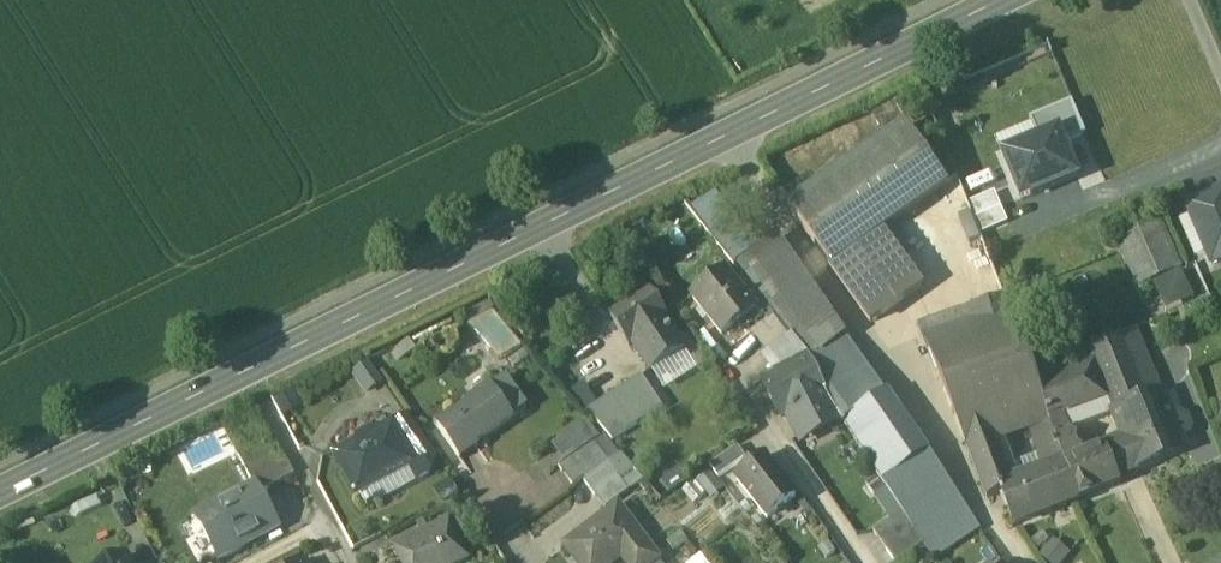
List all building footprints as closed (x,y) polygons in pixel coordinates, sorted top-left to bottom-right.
[(1084,136),(1070,104),(1031,120),(1039,141),(1060,133),(1064,144),(1084,136)] [(1003,145),(1029,133),(1024,120),(997,132),(1003,145)] [(906,127),(788,209),(830,268),(882,231),(948,185),(906,127)] [(1003,156),(1022,201),(1079,178),(1064,144),(1060,133),(1039,141),(1003,156)] [(1186,206),(1212,266),(1220,262),(1220,191),(1186,206)] [(995,193),(969,205),(982,236),(1008,225),(995,193)] [(1183,270),(1159,214),(1113,234),(1138,290),(1183,270)] [(882,231),(830,268),(871,325),(923,289),(882,231)] [(848,338),(778,236),(734,267),(806,358),(810,363),(847,339),(848,338)] [(726,273),(693,299),(722,337),(756,310),(726,273)] [(650,293),(610,319),(629,349),(633,346),(652,374),(684,353),(667,325),(669,324),(650,293)] [(1003,296),(919,326),(924,341),(1008,311),(1003,296)] [(1008,311),(924,341),(951,410),(1001,393),(1036,381),(1032,370),(1008,311)] [(773,318),(751,335),(769,358),(791,341),(773,318)] [(1136,331),(1089,351),(1107,397),(1114,413),(1162,394),(1136,331)] [(847,339),(810,363),(826,395),(825,396),(843,424),(885,396),(847,339)] [(1089,351),(1032,370),(1036,381),(1049,418),(1049,419),(1062,414),(1107,397),(1089,351)] [(806,358),(775,372),(762,382),(781,420),(788,417),(800,441),(839,421),(825,396),(826,395),(810,363),(806,358)] [(382,385),(369,366),(353,377),(366,396),(382,385)] [(642,379),(611,399),(632,432),(663,412),(642,379)] [(1036,381),(1001,393),(1013,430),(1031,424),(1049,418),(1036,381)] [(581,409),(592,401),(580,383),(568,391),(581,409)] [(492,388),(471,401),(473,405),(437,429),(458,460),(477,448),(475,445),(513,419),(492,388)] [(1001,393),(951,410),(966,447),(997,436),(1013,430),(1001,393)] [(885,396),(843,424),(871,467),(883,485),(929,455),(888,394),(885,396)] [(1162,394),(1114,413),(1126,443),(1125,444),(1137,473),(1139,473),(1164,463),(1164,462),(1186,453),(1180,438),(1183,437),(1183,436),(1186,434),(1188,429),(1187,426),(1188,426),(1185,420),(1180,417),(1173,420),(1162,394)] [(260,413),(224,432),(243,470),(280,450),(260,413)] [(1082,461),(1062,414),(1049,419),(1065,467),(1082,461)] [(1049,419),(1049,418),(1031,424),(1042,459),(1047,474),(1047,475),(1065,468),(1065,467),(1049,419)] [(407,420),(393,428),(407,454),(424,444),(407,420)] [(393,428),(335,460),(357,499),(414,467),(432,470),(434,459),(424,444),(407,454),(393,428)] [(997,436),(966,447),(987,501),(1002,495),(1017,489),(1016,488),(1013,479),(1003,452),(997,436)] [(1125,444),(1107,451),(1119,481),(1137,473),(1125,444)] [(594,446),(559,470),(572,489),(582,482),(607,465),(594,446)] [(738,449),(710,469),(719,480),(746,461),(738,449)] [(280,450),(243,470),(253,490),(255,489),(260,498),(296,479),(280,450)] [(1065,467),(1065,468),(1078,502),(1079,503),(1121,486),(1119,481),(1107,451),(1082,461),(1065,467)] [(607,465),(582,482),(604,512),(644,482),(621,455),(607,465)] [(929,455),(883,485),(920,541),(966,510),(929,455)] [(765,459),(737,481),(767,521),(796,499),(765,459)] [(1047,474),(1021,484),(1022,485),(1016,488),(1017,489),(1002,495),(1015,527),(1036,519),(1036,518),(1078,502),(1065,468),(1047,475),(1047,474)] [(711,472),(694,482),(704,499),(721,489),(711,472)] [(253,490),(196,521),(219,562),(278,531),(260,498),(255,489),(253,490)] [(566,550),(576,562),(619,562),(628,556),(633,562),(657,562),(618,510),(566,550)] [(966,510),(920,541),(924,546),(933,560),(980,529),(966,510)] [(902,514),(874,534),(894,562),(901,562),(924,546),(920,541),(902,514)] [(393,550),(400,562),(466,562),(467,562),(448,523),(393,550)]
